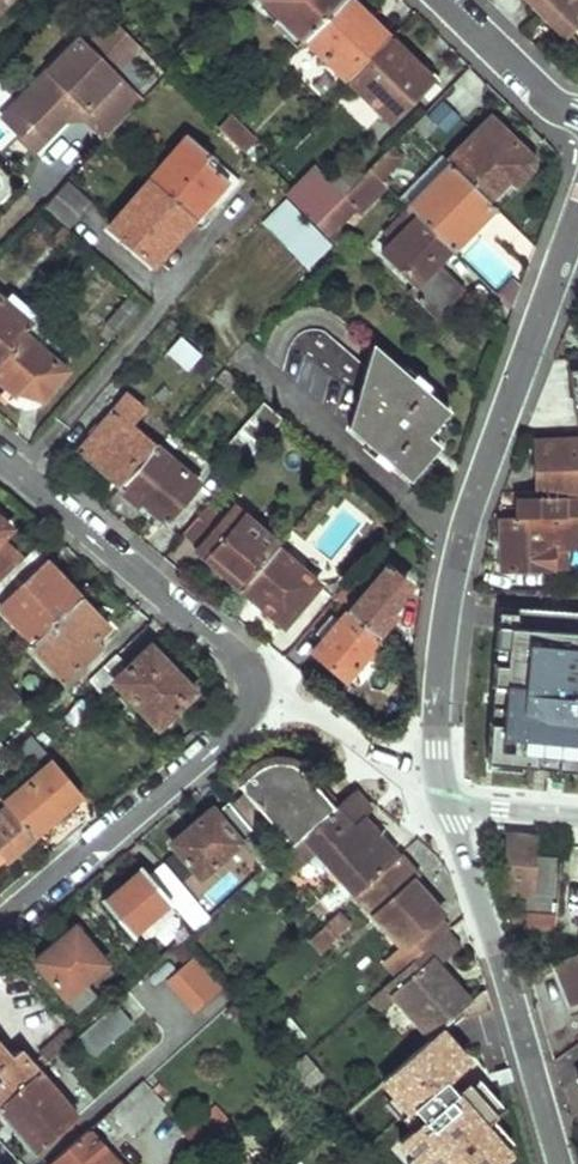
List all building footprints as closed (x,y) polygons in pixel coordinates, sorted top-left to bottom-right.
[(111,12),(122,1),(120,0),(99,0),(111,12)] [(308,34),(342,0),(273,0),(308,34)] [(308,34),(352,77),(388,39),(373,25),(378,21),(356,0),(342,0),(308,34)] [(570,33),(577,25),(577,0),(536,0),(570,33)] [(373,25),(388,39),(392,36),(398,29),(384,14),(378,21),(373,25)] [(140,42),(114,18),(87,45),(80,39),(30,88),(36,95),(16,114),(42,141),(67,115),(79,115),(104,141),(144,99),(114,69),(140,42)] [(394,117),(434,76),(392,36),(388,39),(352,77),(394,117)] [(42,141),(16,114),(36,95),(30,88),(3,115),(35,147),(42,141)] [(231,112),(218,125),(230,137),(243,123),(231,112)] [(427,112),(415,125),(427,137),(440,125),(427,112)] [(528,162),(487,123),(451,161),(454,164),(487,197),(508,176),(517,184),(527,173),(529,169),(528,162)] [(152,264),(227,181),(212,168),(218,161),(190,135),(109,224),(152,264)] [(398,142),(373,168),(383,177),(408,152),(398,142)] [(313,167),(346,197),(356,186),(325,155),(313,167)] [(446,156),(404,198),(412,206),(454,164),(451,161),(446,156)] [(454,164),(412,206),(454,247),(494,203),(487,197),(454,164)] [(287,194),(319,225),(329,215),(346,197),(313,167),(287,194)] [(383,177),(373,168),(356,186),(346,197),(358,209),(363,214),(391,185),(383,177)] [(93,204),(71,181),(48,205),(71,225),(93,204)] [(358,209),(346,197),(329,215),(341,226),(358,209)] [(310,266),(333,243),(287,198),(264,221),(310,266)] [(410,289),(438,317),(468,287),(440,260),(454,247),(412,206),(387,232),(395,240),(386,251),(418,282),(410,289)] [(319,225),(339,245),(349,235),(341,226),(329,215),(319,225)] [(64,223),(56,232),(66,240),(74,231),(64,223)] [(133,290),(105,324),(119,335),(147,301),(133,290)] [(24,333),(32,324),(0,296),(0,363),(24,333)] [(67,368),(24,333),(0,363),(0,376),(18,391),(14,398),(24,405),(32,405),(41,401),(67,368)] [(450,408),(375,341),(369,360),(350,425),(411,478),(440,443),(429,435),(450,408)] [(219,376),(234,387),(241,377),(227,366),(219,376)] [(570,370),(574,410),(577,410),(577,369),(570,370)] [(125,393),(78,451),(122,488),(157,445),(134,426),(146,410),(125,393)] [(285,415),(267,400),(226,447),(245,463),(285,415)] [(534,439),(536,488),(536,495),(564,494),(577,493),(577,437),(534,439)] [(165,522),(199,481),(157,445),(122,488),(165,522)] [(220,492),(187,532),(199,542),(210,529),(220,538),(207,555),(245,586),(279,545),(289,533),(283,526),(274,537),(220,492)] [(564,494),(566,515),(577,514),(577,493),(564,494)] [(536,495),(523,496),(523,517),(555,516),(566,515),(564,494),(536,495)] [(555,568),(555,565),(555,545),(567,545),(577,544),(577,515),(566,515),(555,516),(523,517),(500,518),(501,569),(555,568)] [(4,538),(13,528),(0,516),(0,543),(4,538)] [(220,538),(210,529),(199,542),(195,546),(207,555),(220,538)] [(4,538),(0,543),(0,580),(24,556),(4,538)] [(287,620),(322,579),(279,545),(245,586),(287,620)] [(555,545),(555,565),(567,565),(567,545),(555,545)] [(30,643),(80,595),(34,547),(24,556),(0,580),(0,612),(30,643)] [(415,582),(390,562),(352,607),(381,632),(397,613),(392,608),(415,582)] [(97,641),(111,627),(80,595),(30,643),(26,647),(63,685),(102,647),(97,641)] [(496,606),(483,762),(577,770),(577,613),(496,606)] [(381,632),(352,607),(318,647),(350,675),(385,636),(381,632)] [(150,640),(128,661),(117,650),(91,675),(103,690),(115,678),(159,723),(185,698),(175,687),(184,677),(150,640)] [(0,677),(0,719),(22,698),(1,676),(0,677)] [(194,688),(184,677),(175,687),(185,698),(194,688)] [(84,792),(33,731),(18,745),(34,765),(0,793),(0,794),(7,803),(34,835),(84,792)] [(259,766),(237,785),(242,791),(263,816),(291,846),(300,839),(337,806),(306,771),(301,766),(297,764),(292,762),(287,761),(283,760),(277,760),(273,761),(268,762),(263,764),(259,766)] [(366,816),(374,808),(356,789),(337,806),(300,839),(315,855),(352,898),(400,855),(366,816)] [(242,791),(231,800),(253,825),(263,816),(242,791)] [(199,883),(244,843),(263,865),(268,861),(277,853),(253,825),(231,800),(218,812),(211,804),(165,844),(199,883)] [(4,861),(34,835),(7,803),(0,809),(0,857),(0,856),(4,861)] [(535,835),(506,833),(505,891),(518,892),(553,895),(553,855),(534,854),(535,835)] [(291,846),(281,855),(296,872),(315,855),(300,839),(291,846)] [(413,876),(418,871),(403,853),(400,855),(352,898),(397,948),(380,963),(393,978),(448,930),(451,927),(442,917),(447,913),(413,876)] [(210,914),(187,886),(163,859),(149,871),(143,865),(104,898),(132,932),(173,897),(197,926),(210,914)] [(268,861),(263,865),(245,881),(256,894),(279,874),(268,861)] [(216,903),(243,890),(235,874),(209,888),(216,903)] [(552,913),(553,895),(518,892),(518,910),(552,913)] [(517,928),(557,930),(559,914),(552,913),(518,910),(511,910),(517,928)] [(340,911),(308,941),(320,954),(352,924),(340,911)] [(108,963),(75,924),(36,959),(78,1007),(98,990),(88,979),(108,963)] [(463,946),(448,930),(393,978),(370,1000),(380,1009),(396,995),(433,1038),(442,1030),(472,1000),(441,965),(463,946)] [(223,988),(193,955),(164,982),(193,1014),(223,988)] [(577,996),(577,955),(561,962),(573,998),(577,996)] [(117,1005),(80,1036),(95,1054),(133,1022),(117,1005)] [(11,1050),(0,1039),(0,1107),(38,1072),(78,1035),(70,1026),(40,1050),(44,1053),(33,1061),(17,1044),(11,1050)] [(433,1038),(388,1077),(402,1094),(417,1110),(449,1082),(471,1063),(442,1030),(433,1038)] [(40,1151),(77,1116),(38,1072),(0,1107),(40,1151)] [(474,1081),(461,1094),(422,1130),(411,1141),(425,1156),(416,1163),(506,1163),(505,1163),(517,1152),(492,1126),(504,1114),(474,1081)] [(461,1094),(449,1082),(417,1110),(402,1094),(395,1101),(422,1130),(461,1094)] [(130,1129),(160,1102),(143,1083),(113,1109),(130,1129)] [(92,1129),(52,1163),(122,1163),(92,1129)]
